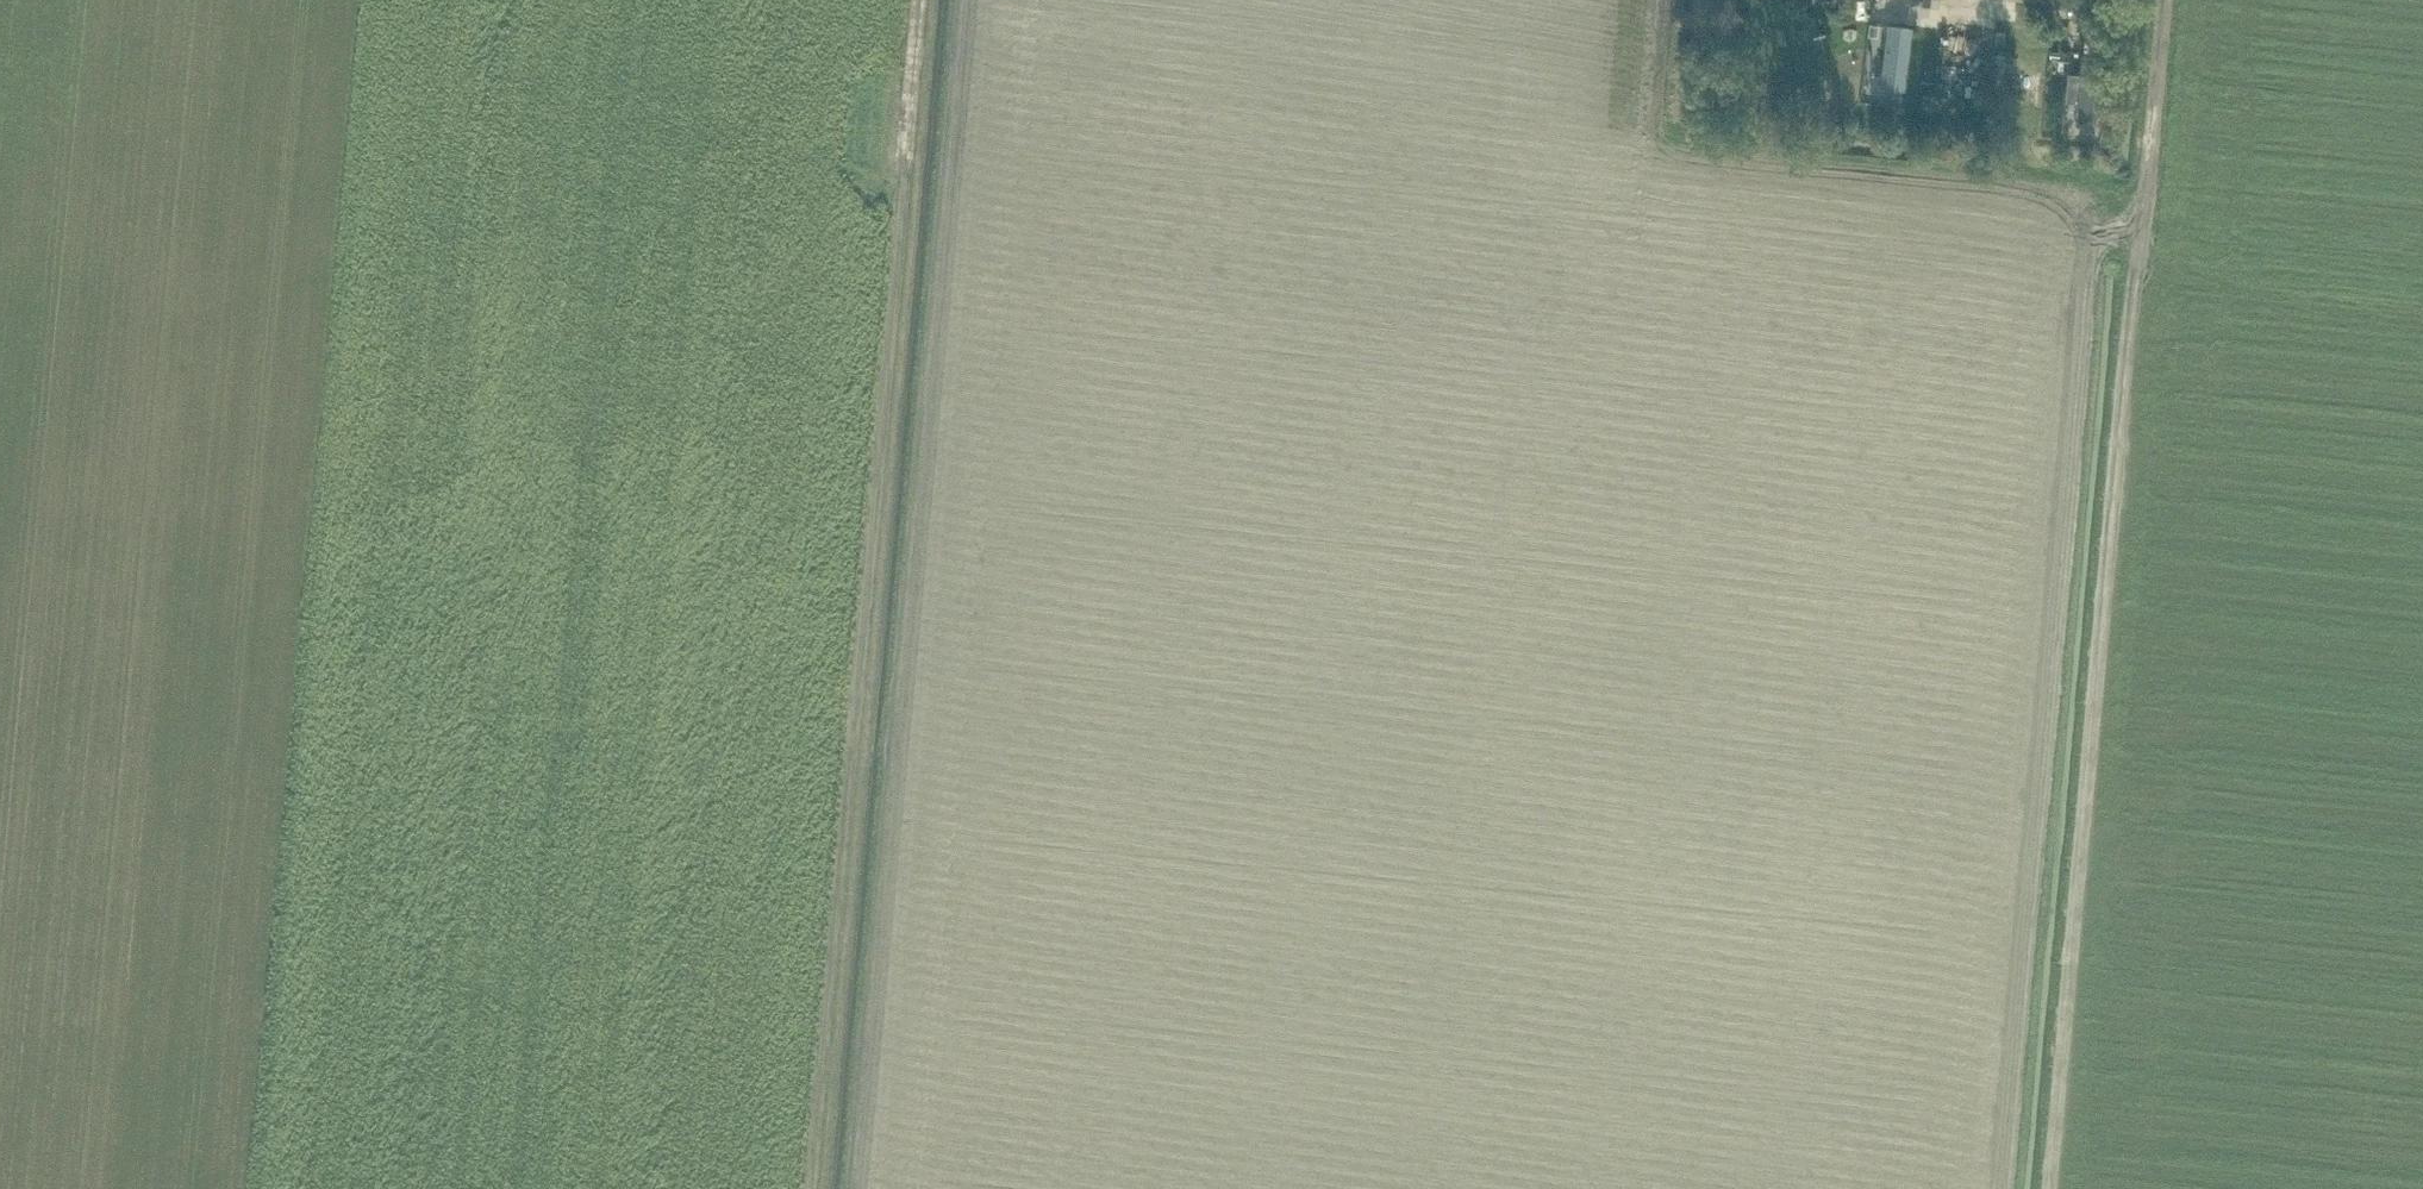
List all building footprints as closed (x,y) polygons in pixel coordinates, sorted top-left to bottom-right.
[(1886,24),(1880,83),(1901,86),(1907,27),(1886,24)]
